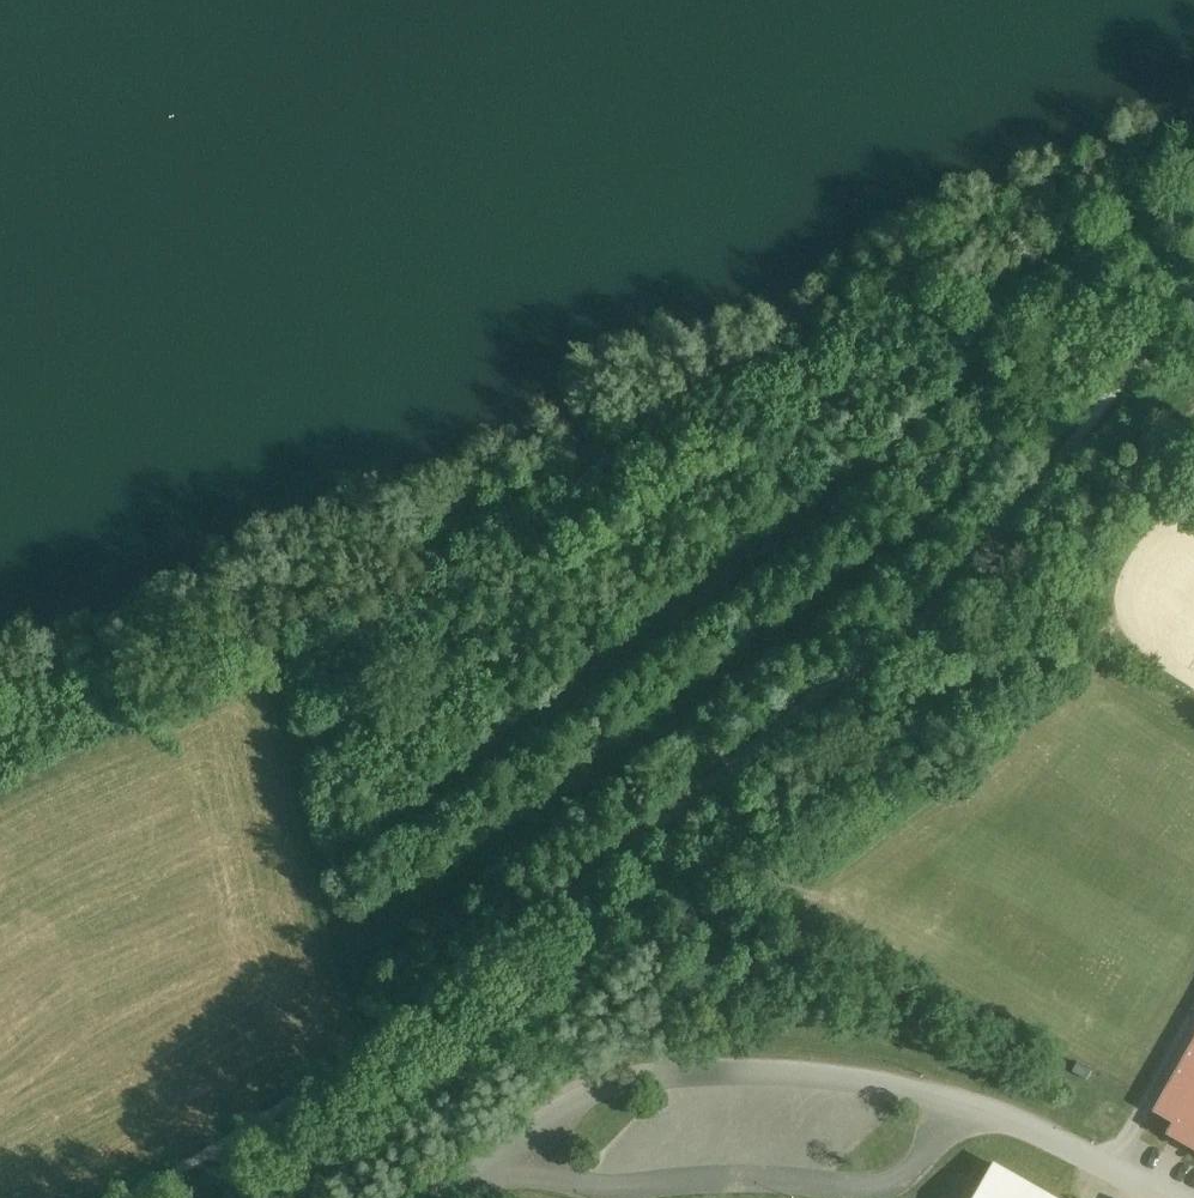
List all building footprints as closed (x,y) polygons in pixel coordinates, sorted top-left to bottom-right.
[(1155,1111),(1193,1133),(1193,1041),(1155,1111)] [(997,1161),(976,1197),(1063,1197),(997,1161)]
